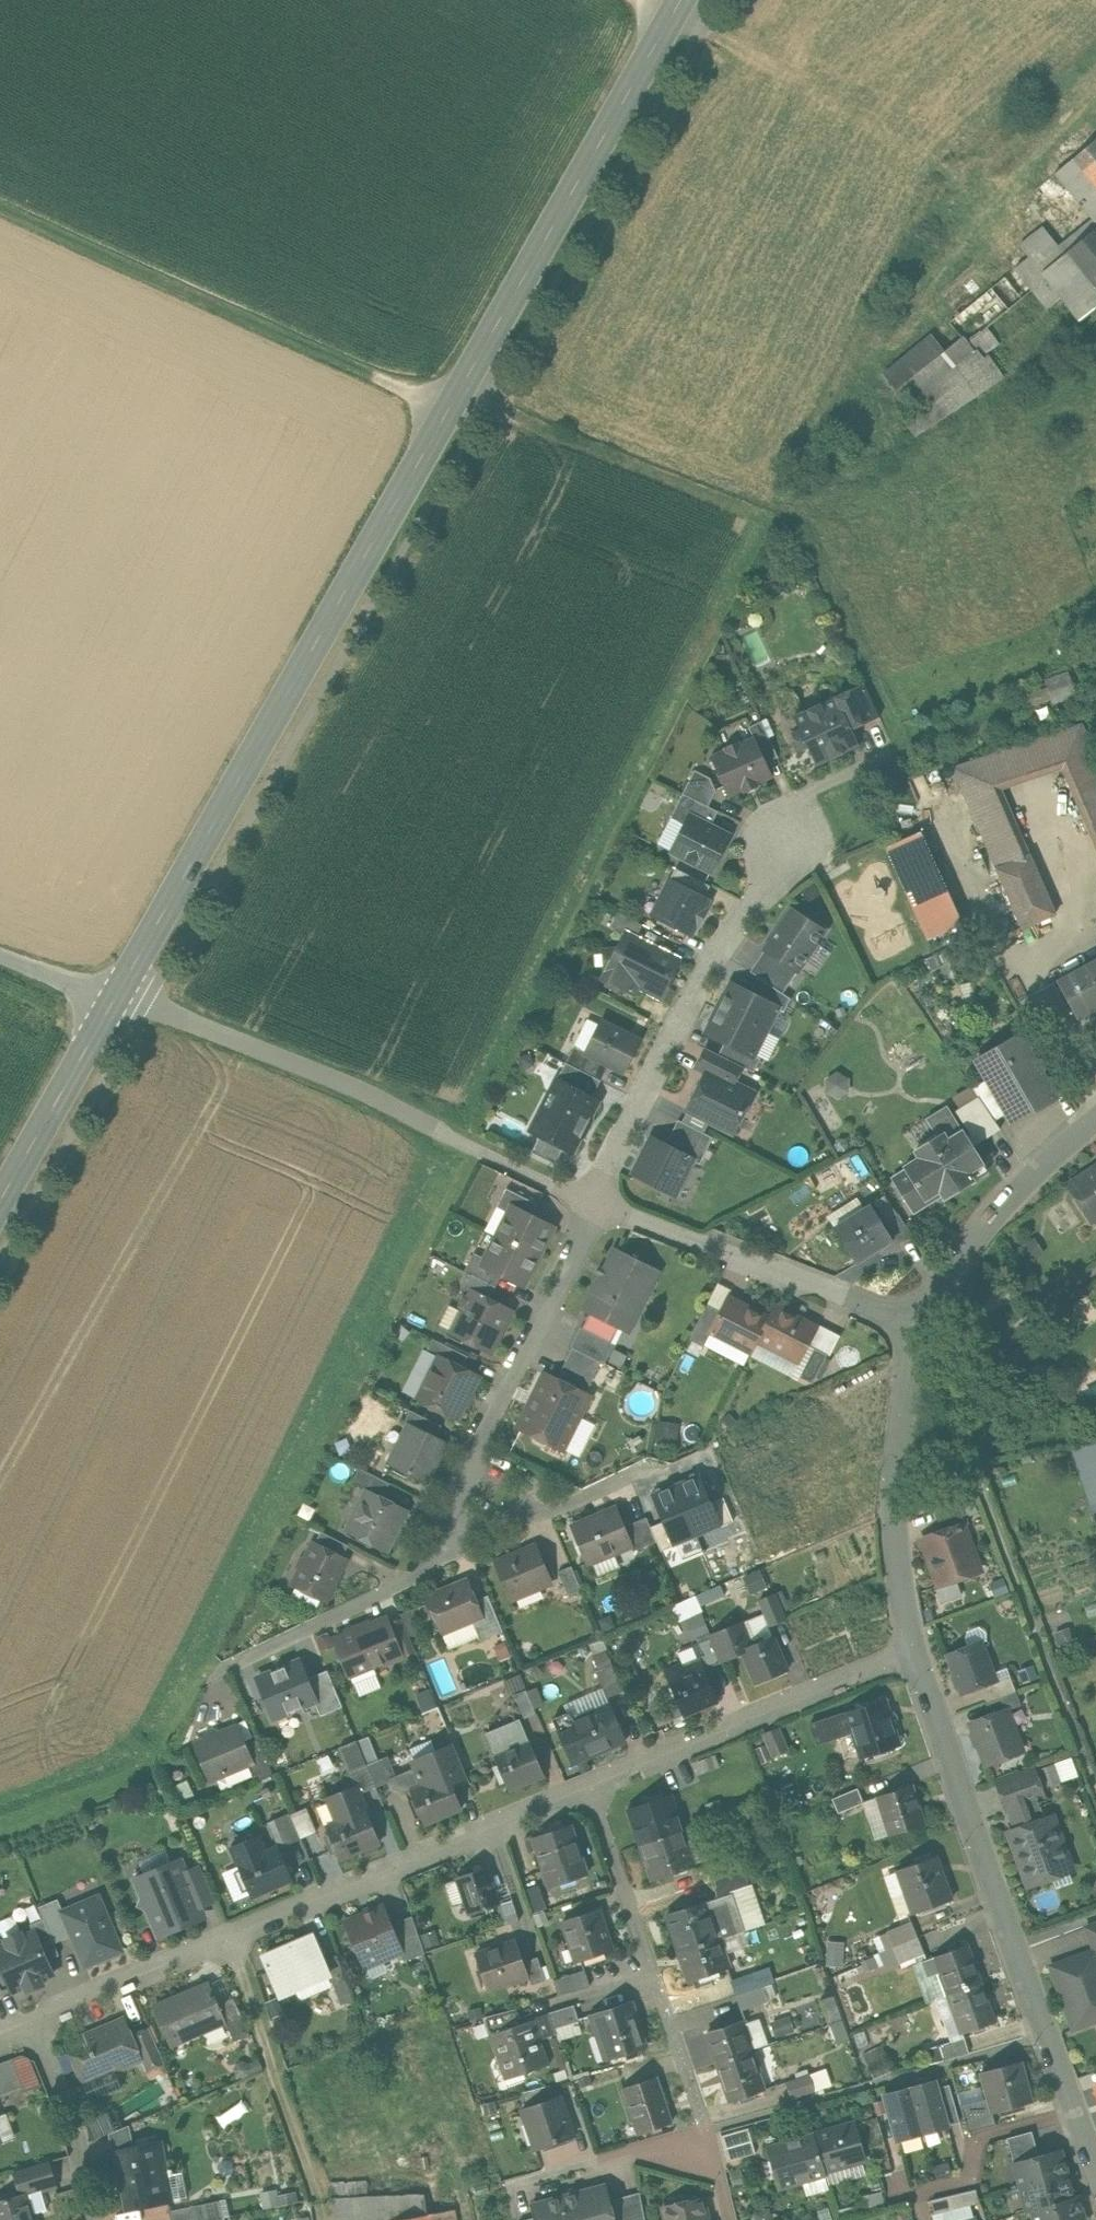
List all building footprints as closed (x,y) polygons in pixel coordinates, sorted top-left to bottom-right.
[(1056,173),(1094,218),(1095,221),(1095,139),(1056,173)] [(1094,218),(1059,246),(1065,253),(1042,272),(1061,297),(1080,320),(1095,308),(1095,221),(1094,218)] [(1059,246),(1043,225),(1020,244),(1028,255),(1042,272),(1065,253),(1059,246)] [(1028,255),(951,319),(967,339),(971,335),(986,353),(1001,340),(988,325),(1032,289),(1028,283),(1042,272),(1028,255)] [(1061,297),(1042,272),(1028,283),(1032,289),(1047,308),(1061,297)] [(934,336),(883,376),(895,392),(946,353),(934,336)] [(990,356),(962,376),(946,353),(895,392),(925,430),(1003,376),(990,356)] [(1069,672),(1046,680),(1054,702),(1077,694),(1069,672)] [(865,683),(795,716),(801,729),(793,733),(801,750),(809,747),(818,765),(859,745),(852,729),(880,716),(865,683)] [(779,756),(762,720),(750,726),(754,737),(755,736),(767,762),(779,756)] [(953,767),(993,856),(1021,844),(995,785),(1066,761),(1079,792),(1095,785),(1095,754),(1083,723),(953,767)] [(754,737),(740,743),(740,741),(724,747),(725,749),(711,756),(729,796),(743,789),(745,792),(760,786),(758,783),(773,776),(767,762),(755,736),(754,737)] [(711,777),(695,769),(684,793),(709,806),(717,790),(711,777)] [(943,779),(929,785),(934,797),(947,792),(943,779)] [(1079,792),(1095,831),(1095,785),(1079,792)] [(709,806),(684,793),(672,817),(686,824),(691,815),(711,825),(719,811),(709,806)] [(711,825),(691,815),(686,824),(672,851),(711,871),(730,835),(711,825)] [(964,924),(922,831),(886,846),(928,939),(964,924)] [(1031,853),(1026,855),(1021,844),(993,856),(1024,927),(1057,912),(1031,853)] [(711,885),(676,867),(670,879),(705,897),(711,885)] [(705,897),(670,879),(661,896),(663,902),(656,916),(691,934),(697,923),(699,924),(706,909),(704,908),(709,899),(705,897)] [(792,909),(766,949),(798,970),(825,931),(792,909)] [(678,959),(627,933),(618,951),(605,952),(606,966),(605,966),(606,968),(616,973),(612,982),(633,992),(637,984),(662,996),(673,975),(671,973),(678,959)] [(798,970),(766,949),(751,971),(759,976),(784,993),(798,970)] [(1058,981),(1078,1016),(1095,1006),(1095,960),(1058,981)] [(784,993),(759,976),(751,992),(779,1006),(778,1007),(785,1011),(792,998),(784,993)] [(751,992),(732,983),(720,1007),(767,1031),(778,1007),(779,1006),(751,992)] [(767,1031),(720,1007),(707,1032),(726,1041),(754,1055),(755,1054),(767,1031)] [(640,1040),(602,1021),(586,1052),(609,1064),(624,1071),(640,1040)] [(1057,1098),(1019,1034),(1018,1034),(1018,1035),(979,1057),(977,1058),(978,1059),(989,1078),(1009,1111),(1015,1123),(1016,1122),(1055,1099),(1057,1098)] [(754,1055),(726,1041),(720,1054),(743,1065),(755,1071),(761,1058),(755,1054),(754,1055)] [(609,1064),(586,1052),(575,1046),(567,1062),(601,1079),(602,1079),(609,1064)] [(720,1054),(708,1048),(698,1067),(707,1072),(708,1071),(733,1084),(743,1065),(720,1054)] [(978,1059),(967,1066),(978,1085),(989,1078),(978,1059)] [(567,1062),(566,1062),(557,1080),(592,1097),(601,1079),(567,1062)] [(733,1084),(708,1071),(707,1072),(707,1073),(689,1107),(688,1109),(734,1132),(735,1130),(734,1130),(752,1096),(753,1094),(733,1084)] [(838,1071),(826,1078),(827,1091),(839,1098),(850,1091),(850,1078),(838,1071)] [(1009,1111),(989,1078),(978,1085),(974,1088),(995,1119),(1009,1111)] [(592,1097),(557,1080),(543,1107),(546,1114),(550,1116),(541,1134),(564,1146),(573,1150),(598,1100),(592,1097)] [(979,1096),(957,1110),(972,1134),(995,1120),(979,1096)] [(984,1164),(948,1105),(927,1118),(938,1136),(915,1150),(919,1156),(905,1165),(907,1168),(893,1177),(915,1212),(931,1202),(928,1198),(940,1191),(945,1198),(975,1180),(970,1172),(984,1164)] [(714,1137),(679,1119),(666,1144),(694,1158),(693,1159),(701,1163),(714,1137)] [(564,1146),(541,1134),(532,1151),(556,1163),(564,1146)] [(666,1144),(652,1137),(635,1173),(676,1193),(693,1159),(694,1158),(666,1144)] [(1069,1183),(1092,1218),(1095,1215),(1095,1166),(1069,1183)] [(538,1203),(507,1187),(498,1206),(509,1212),(513,1205),(532,1215),(538,1203)] [(855,1196),(826,1212),(831,1220),(859,1204),(855,1196)] [(870,1204),(833,1227),(855,1261),(890,1239),(870,1204)] [(532,1215),(513,1205),(509,1212),(498,1234),(539,1255),(554,1225),(532,1215)] [(509,1212),(498,1206),(486,1229),(498,1234),(509,1212)] [(913,1235),(900,1213),(886,1221),(900,1243),(913,1235)] [(539,1255),(498,1234),(486,1257),(483,1264),(502,1274),(524,1285),(539,1255)] [(659,1270),(616,1248),(585,1309),(591,1312),(619,1326),(628,1330),(659,1270)] [(486,1257),(474,1251),(465,1270),(470,1272),(496,1285),(502,1274),(483,1264),(486,1257)] [(496,1285),(470,1272),(464,1286),(473,1290),(473,1289),(490,1298),(496,1285)] [(490,1298),(473,1289),(473,1290),(471,1294),(465,1296),(461,1304),(463,1310),(452,1332),(490,1351),(511,1309),(490,1298)] [(769,1317),(728,1296),(721,1310),(711,1329),(712,1330),(752,1351),(758,1339),(769,1317)] [(721,1310),(707,1303),(690,1338),(704,1345),(712,1330),(711,1329),(721,1310)] [(817,1327),(775,1306),(769,1317),(758,1339),(800,1360),(817,1327)] [(591,1312),(583,1327),(612,1341),(619,1326),(591,1312)] [(583,1327),(573,1346),(573,1347),(602,1361),(612,1341),(583,1327)] [(469,1355),(433,1337),(427,1350),(439,1355),(463,1367),(469,1355)] [(828,1353),(815,1346),(800,1375),(813,1382),(828,1353)] [(602,1361),(573,1347),(561,1372),(589,1386),(602,1361)] [(463,1367),(439,1355),(432,1369),(427,1370),(423,1378),(425,1383),(418,1398),(457,1417),(478,1374),(463,1367)] [(590,1396),(545,1373),(519,1425),(537,1434),(536,1435),(537,1439),(544,1443),(549,1441),(549,1440),(564,1448),(590,1396)] [(442,1424),(410,1409),(404,1421),(410,1424),(411,1423),(436,1436),(442,1424)] [(436,1436),(411,1423),(410,1424),(391,1463),(425,1480),(445,1441),(436,1436)] [(1072,1446),(1093,1513),(1095,1512),(1095,1442),(1072,1446)] [(391,1482),(359,1466),(351,1482),(368,1491),(368,1490),(383,1498),(391,1482)] [(383,1498),(368,1490),(368,1491),(349,1529),(386,1548),(405,1509),(383,1498)] [(962,1502),(933,1507),(943,1531),(963,1524),(963,1525),(970,1522),(962,1502)] [(617,1508),(573,1526),(587,1562),(631,1544),(632,1544),(625,1526),(617,1508)] [(647,1517),(625,1526),(632,1544),(631,1544),(634,1550),(657,1541),(647,1517)] [(963,1525),(963,1524),(943,1531),(924,1538),(940,1584),(980,1570),(963,1525)] [(348,1544),(321,1530),(315,1542),(343,1556),(348,1544)] [(315,1542),(314,1541),(307,1557),(301,1558),(299,1564),(300,1569),(293,1583),(325,1599),(330,1597),(335,1587),(333,1582),(346,1557),(343,1556),(315,1542)] [(537,1545),(496,1562),(511,1598),(551,1581),(537,1545)] [(582,1589),(572,1565),(558,1571),(569,1595),(582,1589)] [(760,1569),(719,1586),(724,1597),(764,1580),(760,1569)] [(476,1599),(468,1579),(427,1596),(443,1632),(472,1620),(481,1640),(491,1636),(476,1599)] [(785,1619),(774,1593),(760,1599),(766,1612),(771,1625),(785,1619)] [(503,1631),(488,1594),(476,1599),(491,1636),(503,1631)] [(702,1610),(683,1618),(693,1640),(711,1632),(702,1610)] [(787,1668),(770,1626),(771,1625),(766,1612),(712,1635),(712,1636),(713,1636),(722,1659),(743,1651),(756,1683),(788,1669),(788,1668),(787,1668)] [(387,1617),(334,1639),(350,1677),(352,1676),(354,1681),(376,1672),(374,1667),(403,1655),(390,1623),(387,1617)] [(416,1650),(402,1618),(390,1623),(403,1655),(416,1650)] [(722,1659),(713,1636),(712,1636),(699,1642),(709,1667),(723,1661),(722,1659)] [(506,1640),(494,1646),(501,1659),(513,1654),(506,1640)] [(982,1641),(948,1654),(962,1692),(982,1685),(996,1680),(996,1678),(982,1641)] [(594,1655),(600,1669),(613,1664),(607,1650),(594,1655)] [(277,1717),(279,1725),(339,1707),(328,1667),(306,1673),(302,1657),(250,1672),(265,1721),(277,1717)] [(699,1657),(665,1671),(670,1683),(671,1682),(684,1714),(686,1714),(685,1713),(717,1700),(718,1700),(705,1668),(704,1668),(699,1657)] [(613,1664),(600,1669),(596,1671),(607,1697),(625,1689),(613,1664)] [(1010,1673),(996,1678),(996,1680),(982,1685),(988,1701),(1017,1691),(1010,1673)] [(527,1689),(521,1675),(506,1681),(512,1695),(515,1694),(527,1689)] [(537,1713),(527,1689),(515,1694),(525,1718),(537,1713)] [(988,1701),(986,1702),(991,1715),(1007,1709),(1007,1710),(1022,1704),(1017,1691),(988,1701)] [(884,1699),(845,1712),(845,1710),(819,1719),(809,1723),(817,1743),(838,1736),(848,1732),(854,1730),(862,1755),(898,1744),(884,1699)] [(611,1704),(574,1720),(570,1711),(553,1718),(571,1760),(586,1754),(587,1756),(626,1739),(611,1704)] [(991,1715),(972,1722),(975,1730),(973,1736),(975,1741),(976,1742),(980,1745),(987,1763),(1022,1751),(1017,1736),(1018,1732),(1016,1726),(1012,1723),(1007,1710),(1007,1709),(991,1715)] [(530,1742),(520,1718),(487,1732),(496,1756),(510,1789),(511,1788),(543,1774),(543,1775),(544,1774),(530,1741),(530,1742)] [(245,1744),(237,1726),(219,1733),(218,1731),(213,1729),(209,1731),(207,1736),(208,1738),(197,1743),(212,1779),(251,1763),(252,1762),(245,1744)] [(789,1749),(780,1727),(764,1734),(773,1755),(789,1749)] [(848,1732),(838,1736),(846,1760),(862,1755),(854,1730),(848,1732)] [(274,1774),(259,1738),(245,1744),(252,1762),(251,1763),(259,1780),(274,1774)] [(367,1764),(357,1740),(339,1747),(355,1786),(358,1794),(360,1793),(377,1786),(367,1764)] [(454,1745),(416,1761),(416,1760),(414,1761),(417,1768),(424,1785),(449,1775),(452,1781),(466,1775),(466,1776),(468,1775),(455,1744),(453,1745),(454,1745)] [(767,1744),(757,1748),(762,1761),(772,1757),(767,1744)] [(1044,1785),(1077,1773),(1070,1754),(1037,1767),(1044,1785)] [(717,1755),(695,1763),(699,1775),(721,1766),(717,1755)] [(384,1757),(367,1764),(377,1786),(392,1780),(393,1780),(392,1778),(384,1757)] [(854,1765),(837,1770),(844,1791),(848,1789),(849,1789),(860,1785),(854,1765)] [(417,1768),(392,1778),(393,1780),(392,1780),(394,1786),(404,1789),(410,1786),(411,1790),(424,1785),(417,1768)] [(1035,1769),(998,1782),(1007,1809),(1017,1805),(1030,1801),(1045,1795),(1035,1769)] [(424,1785),(411,1790),(425,1823),(442,1816),(442,1815),(461,1807),(461,1808),(462,1808),(452,1781),(449,1775),(424,1785)] [(196,1797),(189,1780),(173,1786),(180,1803),(196,1797)] [(913,1784),(879,1794),(891,1834),(925,1824),(913,1784)] [(358,1794),(355,1786),(328,1797),(338,1821),(327,1826),(340,1858),(358,1851),(358,1850),(376,1842),(377,1843),(380,1842),(360,1793),(358,1794)] [(864,1802),(858,1788),(833,1798),(839,1813),(864,1802)] [(670,1794),(630,1808),(637,1828),(638,1827),(643,1843),(682,1830),(677,1814),(679,1814),(675,1803),(673,1803),(670,1794)] [(891,1834),(879,1794),(864,1799),(867,1808),(867,1809),(868,1813),(871,1821),(871,1823),(872,1825),(873,1827),(873,1829),(876,1839),(891,1834)] [(1052,1816),(1037,1821),(1030,1801),(1017,1805),(1025,1826),(1010,1831),(1030,1884),(1072,1869),(1052,1816)] [(290,1812),(274,1819),(285,1845),(301,1838),(290,1812)] [(571,1824),(534,1837),(550,1886),(588,1873),(571,1824)] [(682,1830),(643,1843),(648,1859),(647,1859),(654,1879),(668,1874),(695,1865),(692,1856),(693,1856),(689,1845),(688,1845),(683,1829),(682,1830)] [(278,1846),(238,1863),(252,1895),(270,1888),(292,1879),(278,1846)] [(740,1853),(708,1864),(714,1880),(745,1869),(740,1853)] [(936,1856),(898,1869),(899,1871),(913,1911),(913,1912),(951,1899),(936,1856)] [(186,1872),(181,1860),(136,1879),(144,1898),(144,1899),(142,1904),(147,1906),(148,1906),(156,1927),(164,1924),(167,1932),(195,1920),(193,1915),(196,1908),(216,1900),(201,1866),(186,1872)] [(499,1904),(486,1866),(458,1876),(470,1914),(499,1904)] [(745,1869),(714,1880),(720,1898),(732,1894),(752,1887),(745,1869)] [(899,1871),(886,1876),(900,1915),(913,1911),(899,1871)] [(538,1888),(526,1892),(533,1912),(545,1907),(552,1904),(546,1886),(539,1889),(538,1888)] [(720,1898),(707,1903),(719,1939),(744,1930),(732,1894),(720,1898)] [(64,1910),(63,1911),(73,1935),(86,1965),(122,1950),(99,1896),(64,1910)] [(59,1898),(39,1906),(44,1918),(55,1942),(73,1935),(63,1911),(64,1910),(59,1898)] [(707,1901),(667,1915),(680,1952),(719,1939),(707,1903),(707,1901)] [(383,1905),(347,1921),(355,1939),(352,1945),(356,1955),(362,1958),(363,1960),(373,1955),(381,1959),(401,1950),(391,1924),(383,1905)] [(599,1908),(563,1921),(576,1960),(613,1948),(599,1908)] [(412,1915),(391,1924),(401,1950),(405,1960),(425,1952),(412,1915)] [(44,1918),(31,1924),(35,1932),(36,1931),(48,1960),(60,1954),(55,1942),(44,1918)] [(912,1920),(903,1924),(879,1934),(885,1949),(918,1936),(912,1920)] [(1087,1926),(1095,1949),(1095,1923),(1087,1926)] [(419,1931),(423,1946),(438,1941),(434,1927),(419,1931)] [(23,1937),(22,1933),(6,1939),(8,1943),(0,1947),(0,1959),(14,1991),(26,1985),(41,1979),(54,1974),(48,1960),(36,1931),(35,1932),(23,1937)] [(314,1934),(264,1956),(280,1994),(329,1973),(331,1972),(326,1960),(314,1934)] [(918,1936),(893,1946),(894,1948),(900,1963),(911,1958),(925,1952),(918,1936)] [(515,1940),(478,1953),(477,1953),(476,1953),(488,1988),(490,1988),(489,1987),(505,1982),(505,1983),(529,1975),(524,1961),(516,1939),(515,1939),(515,1940)] [(719,1939),(680,1952),(690,1980),(729,1967),(719,1939)] [(845,1942),(829,1941),(828,1965),(844,1966),(845,1942)] [(966,1943),(922,1960),(928,1976),(941,1972),(948,1993),(980,1980),(966,1943)] [(900,1963),(893,1946),(885,1949),(881,1951),(887,1968),(900,1963)] [(1052,1965),(1075,2028),(1095,2020),(1095,1949),(1052,1965)] [(877,1955),(862,1961),(866,1971),(880,1964),(877,1955)] [(338,1956),(326,1960),(331,1972),(329,1973),(333,1980),(345,1975),(338,1956)] [(538,1956),(524,1961),(529,1975),(532,1984),(545,1979),(538,1956)] [(585,1968),(554,1979),(559,1994),(590,1985),(585,1968)] [(757,1971),(731,1980),(736,1994),(762,1985),(757,1971)] [(345,1975),(333,1980),(338,1996),(351,1992),(345,1975)] [(41,1979),(26,1985),(28,1990),(43,1983),(41,1979)] [(948,1993),(938,1997),(946,2018),(957,2014),(963,2031),(994,2019),(980,1980),(948,1993)] [(209,1982),(155,2005),(172,2044),(226,2021),(218,2003),(209,1982)] [(762,1985),(736,1994),(742,2010),(768,2001),(762,1985)] [(842,2018),(834,1995),(822,2000),(830,2022),(842,2018)] [(251,2035),(234,1996),(218,2003),(226,2021),(235,2042),(251,2035)] [(630,2001),(594,2013),(609,2059),(646,2046),(630,2001)] [(578,2019),(574,2005),(549,2012),(554,2027),(576,2020),(578,2019)] [(517,2008),(484,2016),(490,2034),(522,2023),(517,2008)] [(790,2015),(772,2022),(778,2038),(796,2031),(790,2015)] [(752,2045),(766,2041),(757,2016),(744,2020),(752,2045)] [(125,2018),(67,2042),(92,2099),(122,2087),(115,2070),(141,2059),(142,2059),(132,2034),(125,2018)] [(522,2023),(490,2034),(506,2079),(549,2064),(549,2063),(547,2063),(535,2030),(537,2029),(534,2019),(522,2023)] [(580,2034),(576,2020),(554,2027),(558,2041),(580,2034)] [(743,2020),(707,2032),(717,2061),(753,2049),(743,2020)] [(165,2063),(150,2027),(132,2034),(142,2059),(141,2059),(146,2071),(165,2063)] [(966,2037),(940,2044),(945,2059),(970,2052),(966,2037)] [(894,2067),(882,2045),(864,2055),(876,2077),(894,2067)] [(753,2049),(717,2061),(731,2101),(765,2089),(757,2066),(759,2066),(753,2049)] [(0,2063),(0,2069),(8,2090),(22,2085),(25,2091),(41,2085),(29,2058),(29,2057),(22,2055),(0,2063)] [(1019,2060),(980,2070),(987,2098),(961,2105),(964,2115),(992,2107),(993,2110),(1028,2100),(1021,2077),(1023,2077),(1019,2060)] [(821,2063),(784,2075),(786,2082),(810,2074),(815,2090),(829,2086),(821,2063)] [(1080,2077),(1090,2104),(1095,2102),(1095,2071),(1080,2077)] [(810,2074),(786,2082),(792,2098),(815,2090),(810,2074)] [(656,2076),(624,2087),(640,2133),(672,2122),(656,2076)] [(937,2087),(935,2081),(910,2088),(923,2132),(948,2125),(937,2087)] [(961,2121),(950,2083),(937,2087),(948,2125),(961,2121)] [(910,2088),(886,2095),(898,2139),(923,2132),(910,2088)] [(560,2095),(522,2108),(536,2149),(574,2135),(569,2120),(570,2119),(565,2106),(564,2106),(560,2095)] [(992,2107),(964,2115),(969,2132),(997,2124),(993,2110),(992,2107)] [(14,2138),(5,2113),(0,2115),(0,2143),(14,2138)] [(886,2144),(878,2116),(863,2120),(871,2147),(886,2144)] [(855,2123),(815,2134),(827,2175),(826,2170),(865,2158),(855,2123)] [(129,2125),(112,2132),(116,2149),(134,2146),(129,2125)] [(726,2157),(754,2151),(747,2125),(720,2132),(726,2157)] [(1033,2130),(1008,2136),(1011,2149),(1036,2143),(1033,2130)] [(815,2134),(769,2146),(769,2145),(768,2145),(781,2188),(827,2175),(815,2134),(815,2132),(814,2132),(815,2134)] [(116,2149),(115,2150),(127,2210),(169,2202),(169,2200),(187,2196),(182,2172),(175,2174),(174,2168),(167,2169),(161,2140),(134,2146),(116,2149)] [(1036,2143),(1011,2149),(1015,2162),(1039,2155),(1036,2143)] [(1039,2155),(1015,2162),(1022,2186),(1068,2173),(1061,2149),(1039,2155)] [(73,2154),(54,2156),(55,2169),(74,2168),(73,2154)] [(48,2160),(15,2170),(22,2193),(26,2192),(27,2194),(56,2185),(48,2160)] [(948,2161),(934,2165),(937,2177),(952,2173),(948,2161)] [(1068,2173),(1022,2186),(1028,2211),(1033,2210),(1032,2209),(1075,2197),(1074,2196),(1068,2173)] [(368,2181),(333,2183),(334,2198),(368,2197),(368,2181)] [(563,2197),(569,2219),(615,2219),(605,2186),(563,2197)] [(977,2189),(932,2199),(935,2211),(932,2212),(932,2213),(969,2204),(980,2201),(977,2189)] [(614,2198),(621,2219),(646,2219),(640,2191),(614,2198)] [(0,2200),(0,2219),(34,2219),(27,2194),(26,2192),(22,2193),(0,2200)] [(334,2198),(338,2219),(391,2219),(429,2213),(425,2194),(368,2197),(334,2198)] [(1032,2209),(1033,2210),(1035,2219),(1086,2219),(1079,2195),(1074,2196),(1075,2197),(1032,2209)] [(665,2205),(668,2219),(709,2219),(703,2196),(665,2205)] [(533,2205),(536,2216),(538,2219),(569,2219),(563,2197),(533,2205)] [(203,2203),(206,2219),(208,2219),(224,2217),(220,2200),(203,2203)] [(170,2210),(172,2219),(206,2219),(203,2203),(170,2210)] [(932,2213),(934,2219),(959,2219),(973,2216),(969,2204),(932,2213)] [(429,2213),(430,2219),(458,2219),(456,2208),(429,2213)]
